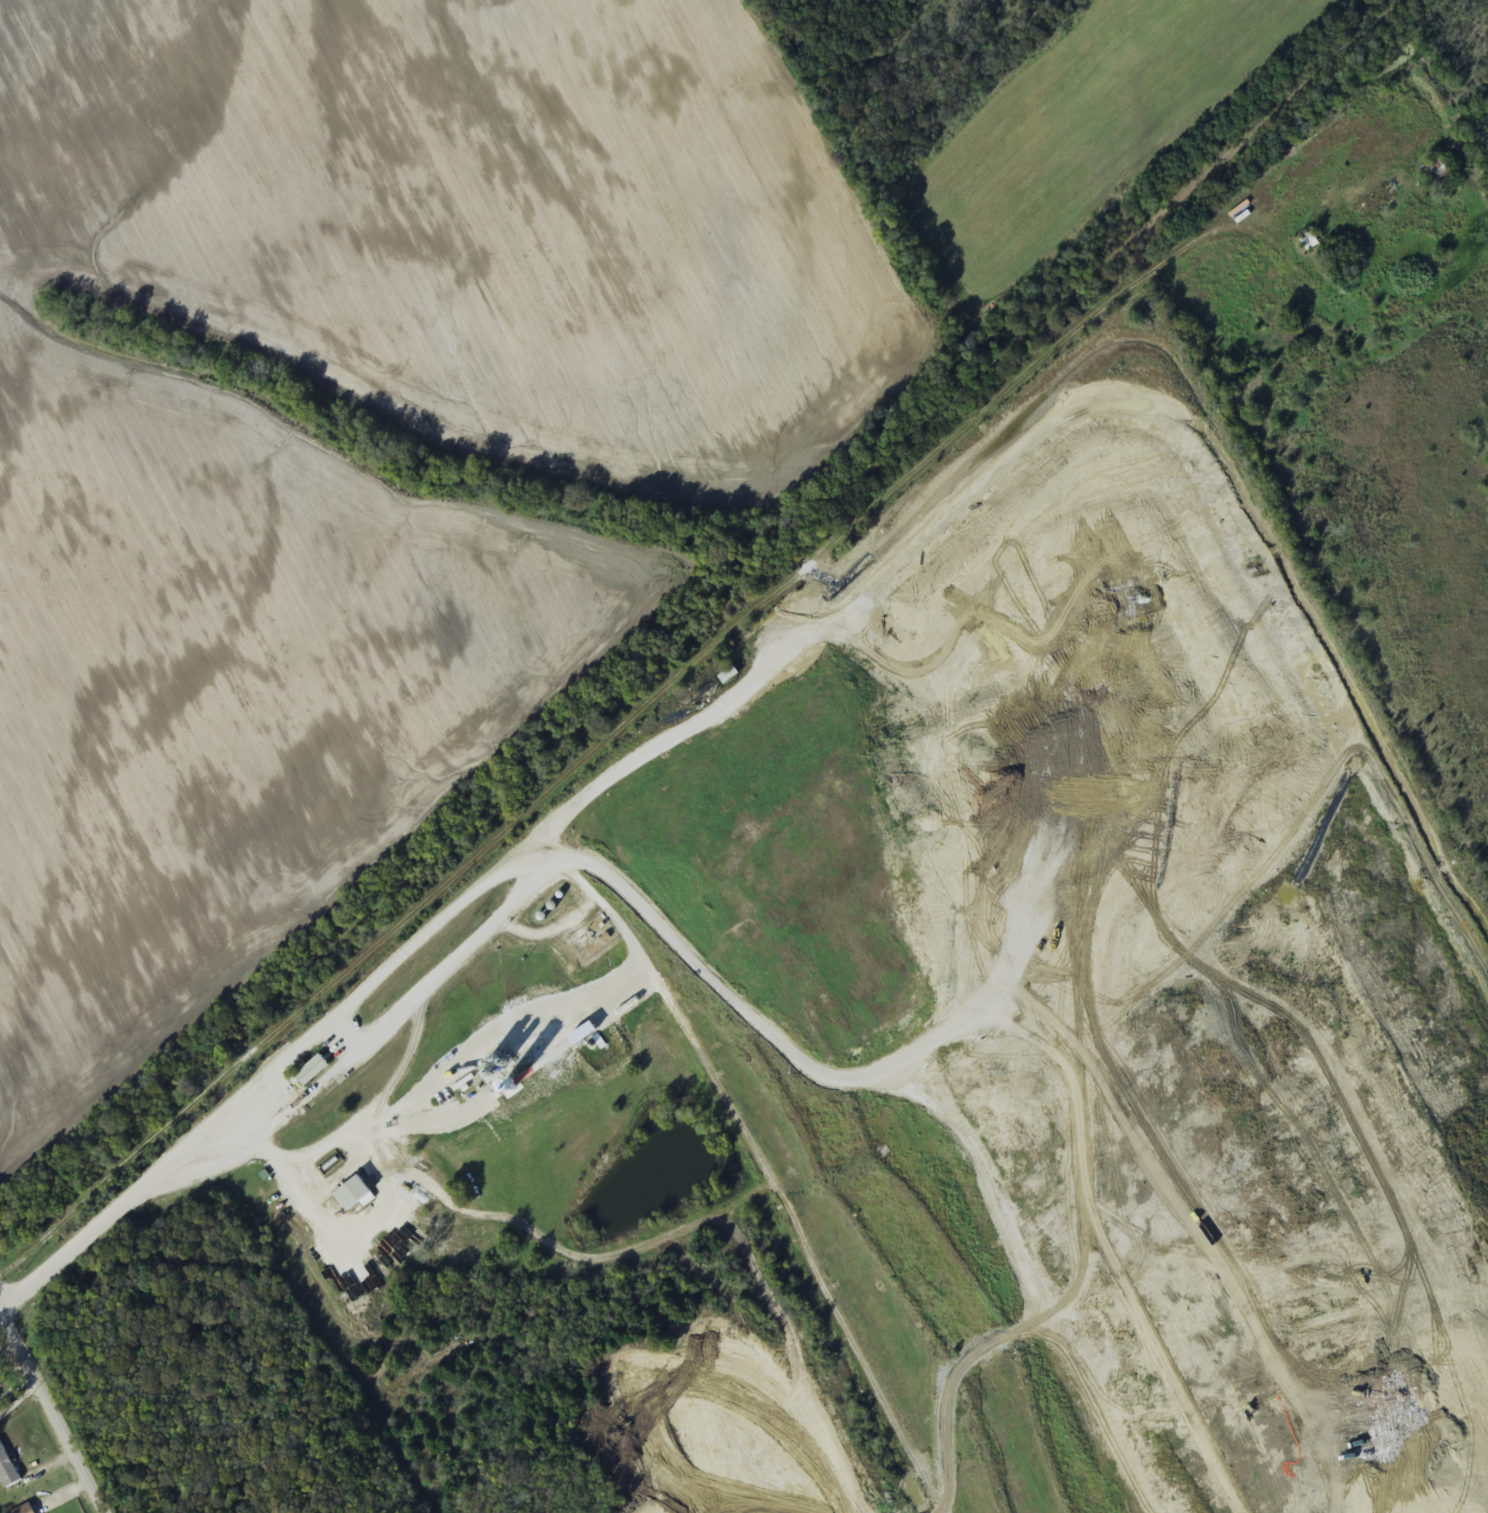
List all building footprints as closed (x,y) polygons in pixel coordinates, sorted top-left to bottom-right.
[(1433,170),(1443,179),(1451,170),(1441,162),(1433,170)] [(1303,232),(1300,245),(1316,248),(1318,235),(1303,232)] [(719,677),(725,685),(739,674),(733,666),(719,677)] [(293,1078),(304,1090),(330,1065),(320,1054),(293,1078)] [(336,1196),(350,1213),(373,1193),(359,1176),(336,1196)] [(13,1511),(14,1512),(37,1512),(33,1503),(13,1511)]
